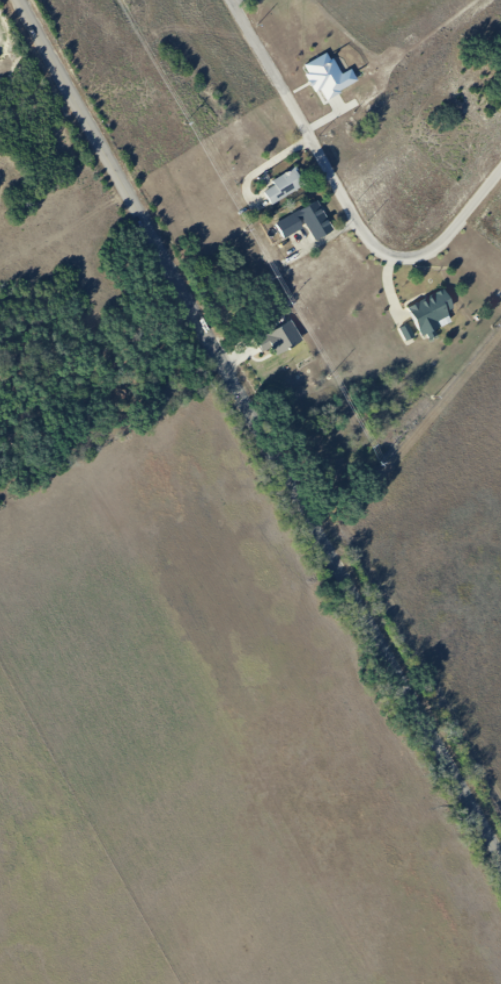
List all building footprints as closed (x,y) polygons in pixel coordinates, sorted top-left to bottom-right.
[(311,66),(316,75),(310,78),(319,95),(326,91),(333,103),(365,84),(358,71),(348,76),(339,61),(336,62),(332,54),(311,66)] [(299,172),(277,184),(279,188),(269,194),(277,209),(310,191),(299,172)] [(279,226),(289,243),(311,230),(321,246),(341,234),(321,200),(279,226)] [(412,311),(426,339),(432,337),(435,342),(444,337),(442,332),(458,323),(455,318),(462,314),(450,291),(412,311)] [(296,323),(268,339),(281,362),(309,346),(296,323)]
